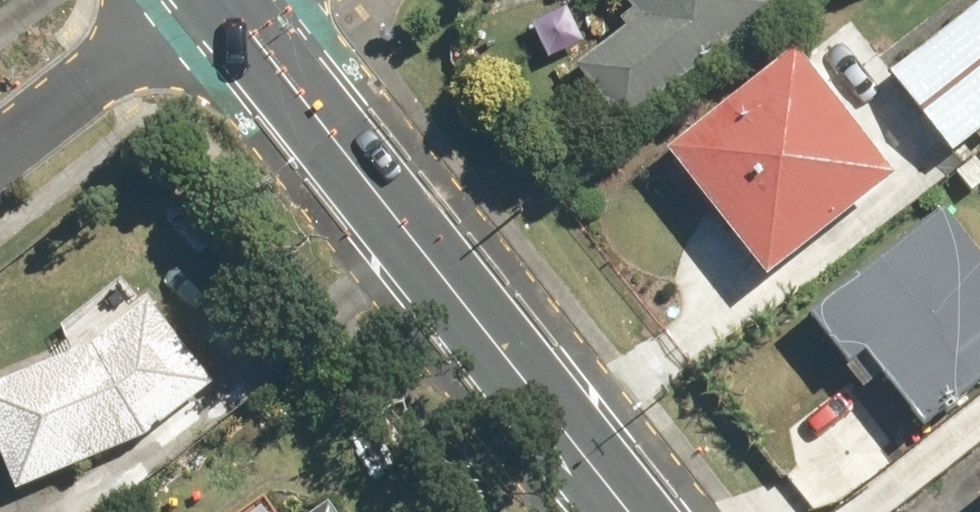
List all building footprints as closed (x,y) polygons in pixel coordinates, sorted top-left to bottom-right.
[(660,19),(599,66),(637,115),(784,2),(783,0),(645,0),(660,19)] [(955,145),(979,126),(979,10),(899,72),(955,145)] [(670,137),(767,269),(901,170),(804,39),(670,137)] [(951,214),(822,305),(905,422),(979,369),(979,255),(951,214)] [(219,382),(154,299),(90,349),(0,386),(0,432),(23,487),(153,433),(219,382)]
